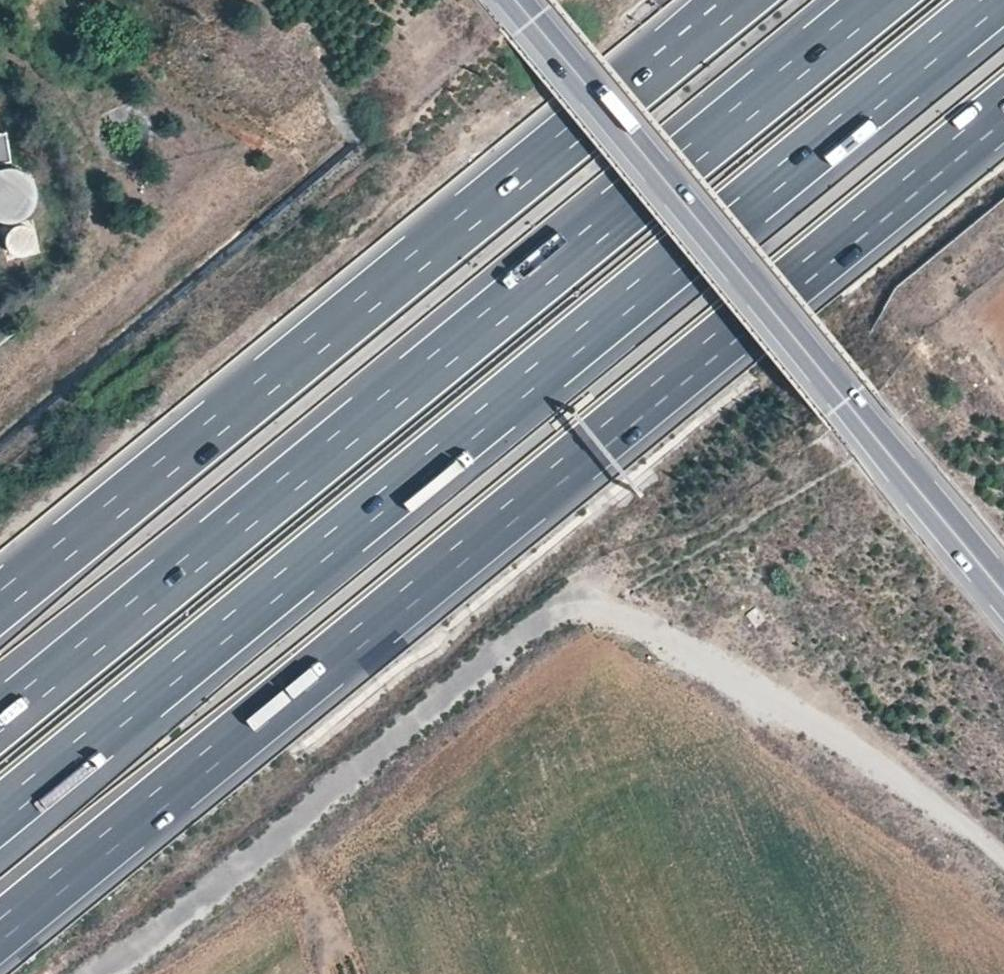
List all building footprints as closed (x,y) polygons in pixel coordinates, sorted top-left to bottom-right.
[(33,193),(35,185),(33,177),(29,170),(23,164),(16,160),(8,159),(0,160),(0,211),(8,212),(16,210),(24,207),(30,201),(33,193)] [(30,247),(33,244),(35,239),(35,234),(33,230),(30,226),(26,223),(22,222),(17,222),(12,224),(9,227),(6,231),(5,236),(6,241),(8,245),(12,249),(16,251),(21,251),(26,250),(30,247)]
